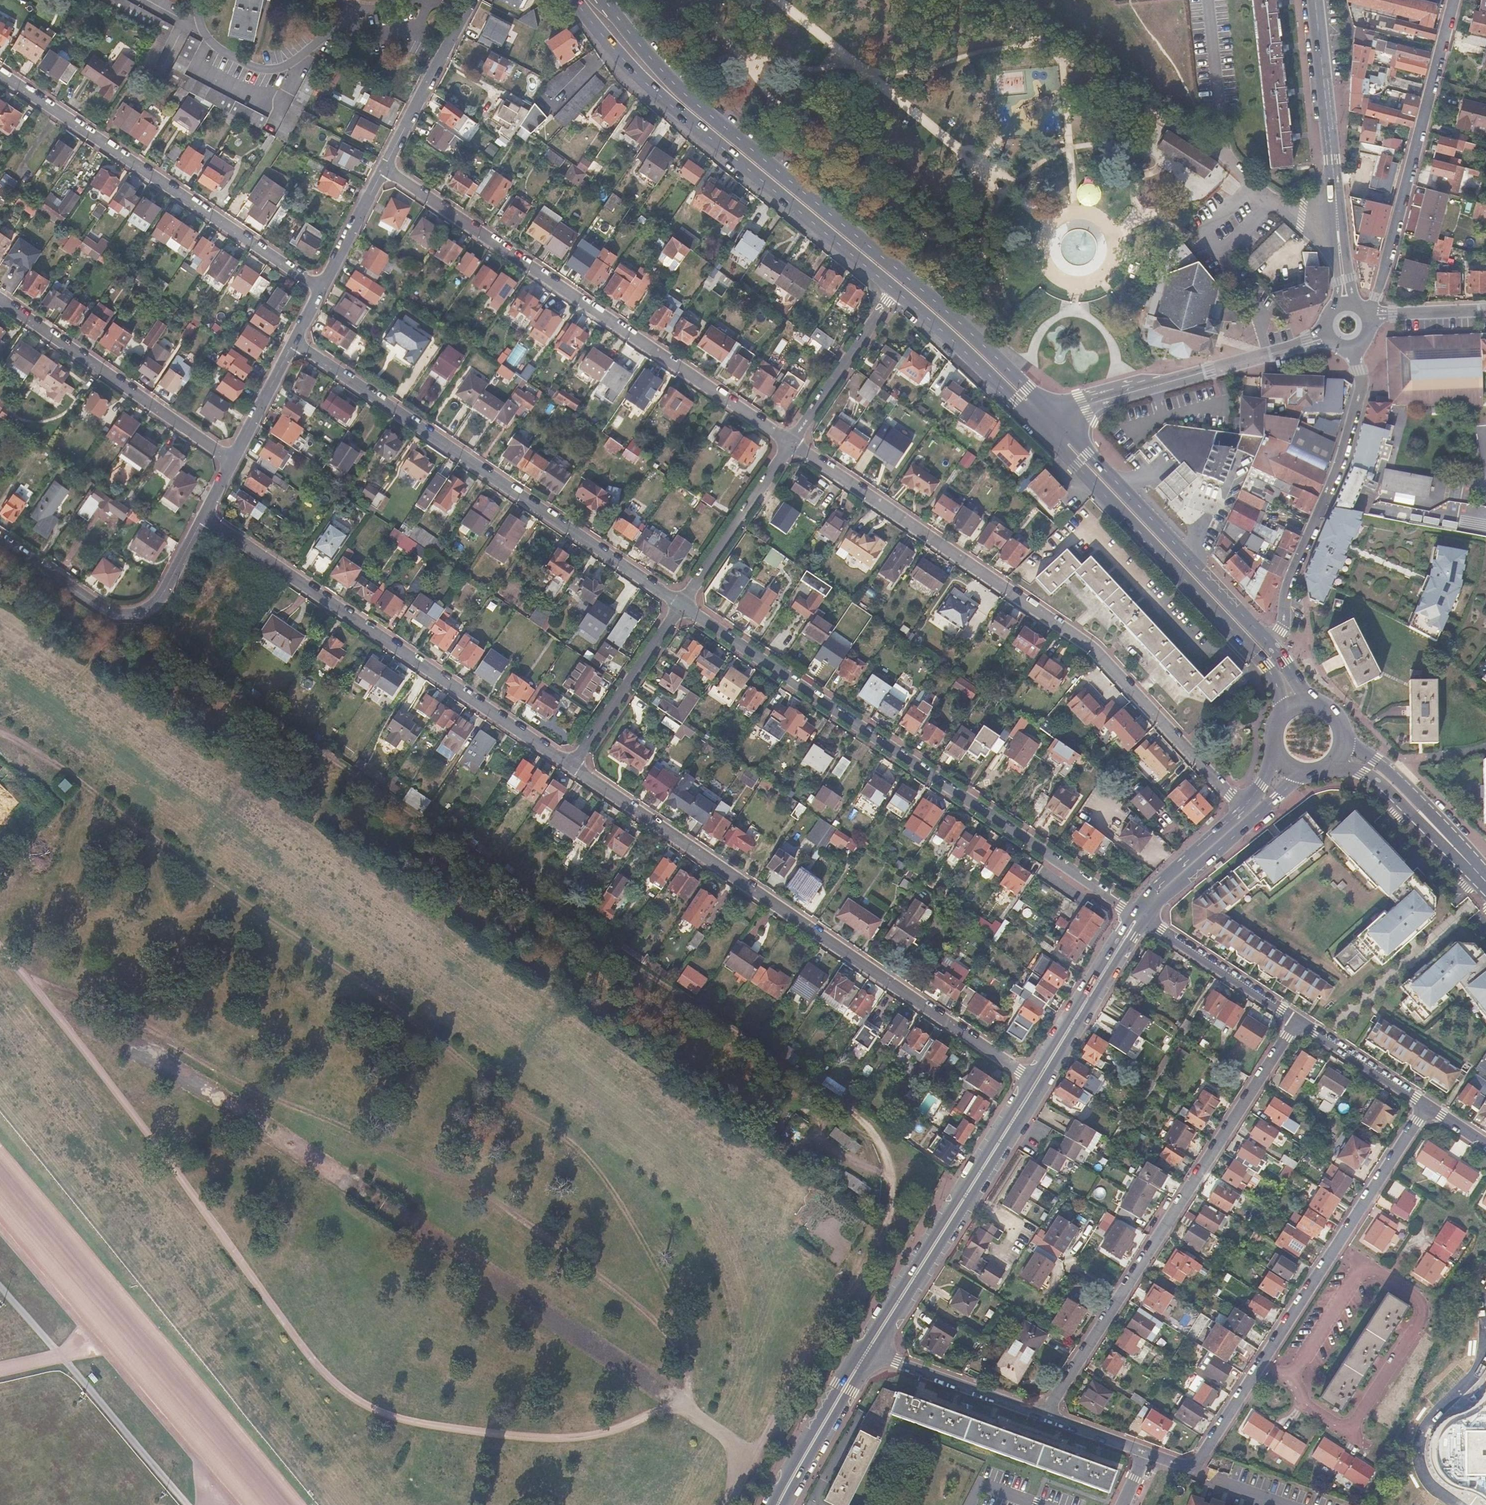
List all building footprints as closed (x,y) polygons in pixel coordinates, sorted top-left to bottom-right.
[(127,0),(98,0),(116,10),(156,31),(138,66),(145,69),(151,72),(174,25),(127,0)] [(253,38),(261,0),(236,0),(228,33),(253,38)] [(519,9),(524,8),(528,0),(501,0),(519,9)] [(1270,166),(1292,164),(1290,140),(1295,140),(1294,133),(1289,133),(1285,95),(1290,95),(1289,88),(1284,89),(1280,51),(1285,50),(1284,43),(1279,43),(1276,7),(1280,7),(1280,0),(1252,0),(1270,166)] [(1389,10),(1388,14),(1397,16),(1398,13),(1432,22),(1437,4),(1421,0),(1351,0),(1389,10)] [(1485,35),(1485,15),(1475,12),(1470,31),(1485,35)] [(540,27),(536,15),(526,24),(536,29),(540,27)] [(1394,28),(1434,38),(1436,28),(1390,16),(1388,24),(1394,25),(1394,28)] [(2,46),(12,28),(0,21),(0,45),(2,46)] [(22,49),(38,59),(51,40),(26,24),(17,39),(13,45),(21,50),(22,49)] [(472,40),(487,48),(494,34),(480,26),(472,40)] [(1353,43),(1353,44),(1370,48),(1374,31),(1357,27),(1356,34),(1353,43)] [(562,62),(573,55),(568,48),(575,43),(565,29),(547,41),(562,62)] [(238,117),(260,128),(266,116),(183,73),(200,41),(189,35),(165,80),(181,87),(188,91),(193,94),(202,98),(211,103),(212,104),(238,117)] [(1378,39),(1375,50),(1386,52),(1388,41),(1378,39)] [(1388,41),(1386,52),(1394,54),(1427,63),(1430,52),(1399,45),(1397,43),(1388,41)] [(568,48),(573,55),(580,50),(575,43),(568,48)] [(1353,44),(1352,59),(1367,63),(1370,48),(1353,44)] [(39,66),(65,84),(76,68),(50,50),(39,66)] [(502,78),(506,80),(514,66),(490,52),(482,70),(500,81),(502,78)] [(1392,64),(1425,73),(1427,63),(1394,54),(1392,64)] [(109,99),(123,76),(93,56),(82,73),(102,87),(98,92),(109,99)] [(314,90),(319,80),(327,65),(315,59),(275,135),(275,136),(287,142),(300,116),(304,109),(314,90)] [(1352,59),(1352,75),(1368,77),(1383,81),(1383,80),(1372,77),(1372,75),(1364,73),(1367,63),(1352,59)] [(584,66),(579,60),(549,82),(542,91),(551,100),(584,66)] [(138,66),(131,77),(137,81),(145,69),(138,66)] [(1352,75),(1350,93),(1362,94),(1363,92),(1368,93),(1368,82),(1382,86),(1383,81),(1368,77),(1352,75)] [(1390,83),(1420,91),(1422,84),(1389,75),(1388,79),(1390,83)] [(605,85),(602,83),(595,76),(555,118),(562,125),(564,127),(605,85)] [(314,90),(325,96),(330,86),(319,80),(314,90)] [(188,91),(181,87),(175,96),(182,101),(183,100),(188,91)] [(389,98),(390,96),(384,93),(384,95),(373,90),(364,108),(375,114),(377,110),(381,112),(386,115),(393,100),(389,98)] [(188,91),(183,100),(187,103),(193,94),(188,91)] [(510,138),(518,126),(525,117),(527,113),(532,106),(510,93),(507,100),(505,100),(497,115),(501,118),(498,122),(504,127),(501,131),(510,138)] [(1350,93),(1349,110),(1365,114),(1368,102),(1369,98),(1362,97),(1362,94),(1350,93)] [(1397,110),(1403,112),(1407,94),(1400,93),(1397,106),(1398,106),(1397,110)] [(1403,112),(1414,115),(1418,97),(1407,94),(1403,112)] [(604,119),(610,124),(624,108),(609,96),(592,117),(600,124),(604,119)] [(192,131),(211,103),(202,98),(198,104),(196,103),(198,100),(193,97),(186,108),(181,105),(173,118),(178,121),(183,113),(190,118),(185,126),(192,131)] [(1464,99),(1457,126),(1468,129),(1470,122),(1485,126),(1485,105),(1464,99)] [(1365,114),(1411,126),(1414,115),(1403,112),(1397,110),(1393,109),(1393,107),(1391,106),(1390,107),(1368,102),(1365,114)] [(452,126),(462,113),(448,103),(441,110),(443,112),(439,116),(452,126)] [(126,131),(138,113),(126,104),(123,108),(120,106),(116,110),(118,111),(116,114),(118,116),(113,123),(126,131)] [(0,115),(0,127),(8,132),(20,114),(7,105),(0,115)] [(527,113),(525,117),(534,129),(551,115),(548,110),(542,114),(537,108),(528,115),(527,113)] [(300,116),(315,124),(318,116),(304,109),(300,116)] [(142,111),(139,116),(140,117),(129,132),(146,144),(157,128),(155,126),(149,123),(152,119),(142,111)] [(178,121),(185,126),(190,118),(183,113),(178,121)] [(468,118),(462,113),(452,126),(458,131),(468,118)] [(625,132),(642,143),(653,126),(638,114),(633,121),(630,119),(624,127),(627,129),(625,132)] [(371,140),(378,126),(360,116),(351,134),(363,141),(365,137),(371,140)] [(1359,138),(1379,145),(1384,124),(1364,119),(1359,138)] [(463,140),(438,123),(428,138),(444,149),(449,142),(456,147),(458,147),(463,140)] [(1217,163),(1167,130),(1157,145),(1206,177),(1217,163)] [(1440,137),(1434,158),(1449,162),(1454,145),(1455,140),(1440,137)] [(59,139),(46,158),(59,167),(72,149),(59,139)] [(1379,145),(1361,141),(1359,152),(1381,156),(1376,176),(1386,179),(1395,148),(1379,145)] [(362,156),(360,152),(343,143),(333,162),(341,166),(342,164),(352,169),(355,163),(359,162),(362,156)] [(165,158),(173,163),(182,150),(174,145),(165,158)] [(206,166),(213,154),(205,149),(201,155),(188,146),(176,165),(190,174),(194,168),(197,170),(201,165),(205,168),(206,166)] [(545,156),(559,167),(564,161),(549,150),(545,156)] [(655,185),(669,165),(651,152),(637,172),(655,185)] [(583,172),(590,162),(582,157),(575,166),(583,172)] [(680,171),(694,182),(702,170),(688,160),(680,171)] [(1464,166),(1455,164),(1455,165),(1433,160),(1430,170),(1439,173),(1437,180),(1443,182),(1442,187),(1458,190),(1464,166)] [(327,170),(328,168),(317,162),(315,168),(325,173),(318,187),(337,197),(339,193),(342,195),(348,184),(345,181),(346,180),(327,170)] [(205,168),(198,179),(214,190),(218,184),(221,187),(226,180),(206,166),(205,168)] [(578,170),(573,166),(565,177),(570,180),(573,178),(575,179),(579,175),(576,172),(578,170)] [(109,195),(119,180),(103,169),(93,184),(109,195)] [(456,188),(471,198),(474,192),(478,186),(464,177),(465,176),(457,170),(447,184),(455,190),(456,188)] [(478,186),(474,192),(495,206),(511,182),(496,172),(492,177),(487,173),(481,182),(478,186)] [(10,191),(17,181),(6,173),(0,182),(0,184),(2,185),(10,191)] [(283,190),(264,177),(248,199),(256,205),(250,215),(263,223),(275,207),(272,205),(283,190)] [(715,216),(729,197),(706,181),(691,203),(699,209),(701,207),(715,216)] [(115,197),(125,205),(135,192),(124,183),(115,197)] [(1435,241),(1447,193),(1426,188),(1413,236),(1435,241)] [(1370,189),(1367,198),(1380,202),(1382,193),(1370,189)] [(49,193),(37,210),(61,227),(65,221),(63,220),(78,198),(70,192),(62,203),(49,193)] [(622,201),(612,193),(603,207),(610,212),(616,204),(619,206),(622,201)] [(1353,257),(1356,258),(1376,263),(1391,205),(1380,202),(1367,198),(1350,193),(1356,250),(1353,257)] [(521,203),(509,195),(494,216),(510,226),(514,221),(518,223),(522,218),(519,216),(520,213),(517,210),(521,203)] [(131,216),(147,226),(160,208),(144,197),(131,216)] [(744,208),(729,197),(715,216),(731,227),(744,208)] [(393,199),(382,218),(394,225),(400,227),(409,209),(393,199)] [(1472,218),(1485,221),(1485,204),(1476,201),(1472,218)] [(98,219),(105,208),(98,203),(91,214),(98,219)] [(281,205),(267,226),(274,232),(289,210),(281,205)] [(544,243),(557,224),(538,211),(526,230),(544,243)] [(150,234),(165,244),(180,222),(166,212),(150,234)] [(394,225),(382,218),(379,224),(391,230),(394,225)] [(411,238),(427,249),(439,232),(423,220),(411,238)] [(173,236),(188,246),(197,233),(182,222),(173,236)] [(312,255),(325,234),(307,222),(296,239),(293,237),(291,241),(312,255)] [(576,234),(559,222),(557,224),(544,243),(543,245),(560,257),(576,234)] [(1294,232),(1283,222),(1243,260),(1253,271),(1294,232)] [(689,249),(691,251),(699,240),(681,227),(673,237),(689,249)] [(1192,233),(1183,227),(1179,233),(1177,236),(1179,237),(1186,242),(1192,233)] [(753,261),(766,242),(747,229),(734,248),(753,261)] [(93,250),(95,251),(103,240),(90,231),(82,242),(84,243),(93,250)] [(0,234),(0,256),(10,241),(0,234)] [(62,247),(73,255),(79,247),(82,242),(71,235),(62,247)] [(661,250),(671,257),(679,264),(689,249),(673,237),(670,235),(661,250)] [(42,252),(19,236),(8,253),(31,269),(42,252)] [(180,266),(199,280),(220,250),(213,246),(214,244),(203,237),(193,252),(198,255),(193,262),(199,266),(195,271),(183,262),(180,266)] [(1173,357),(1189,358),(1191,350),(1198,351),(1197,353),(1200,353),(1200,352),(1209,354),(1208,355),(1210,355),(1214,338),(1218,319),(1216,319),(1222,292),(1179,237),(1177,238),(1154,275),(1158,276),(1147,326),(1150,327),(1147,340),(1151,345),(1162,346),(1163,344),(1171,346),(1170,352),(1171,355),(1173,357)] [(1441,250),(1443,241),(1436,239),(1431,258),(1438,260),(1441,250)] [(1452,242),(1444,239),(1443,241),(1441,250),(1450,252),(1452,242)] [(95,251),(100,255),(108,243),(103,240),(95,251)] [(450,268),(461,251),(448,241),(435,257),(450,268)] [(89,255),(93,250),(84,243),(82,242),(79,247),(89,255)] [(593,256),(595,258),(599,252),(587,243),(582,250),(577,246),(566,263),(579,272),(584,265),(587,267),(589,264),(590,260),(593,256)] [(595,258),(583,275),(597,284),(602,277),(605,279),(609,274),(606,271),(616,256),(602,247),(599,252),(595,258)] [(362,275),(374,283),(379,277),(377,275),(381,271),(388,275),(392,269),(400,275),(405,269),(372,248),(361,264),(366,268),(362,275)] [(1441,250),(1438,260),(1447,263),(1450,252),(1441,250)] [(208,272),(223,282),(239,261),(224,251),(208,272)] [(773,283),(774,282),(785,265),(767,253),(755,271),(773,283)] [(106,265),(109,261),(100,255),(98,259),(106,265)] [(470,278),(480,263),(467,255),(457,270),(470,278)] [(1398,282),(1420,289),(1427,265),(1405,259),(1398,282)] [(621,296),(627,300),(640,281),(633,276),(636,272),(620,261),(613,271),(616,274),(605,290),(619,299),(621,296)] [(799,299),(811,281),(786,264),(785,265),(774,282),(799,299)] [(232,284),(246,295),(249,291),(260,275),(245,265),(232,284)] [(1302,284),(1271,293),(1285,310),(1319,301),(1326,295),(1327,266),(1305,265),(1304,281),(1302,284)] [(828,271),(822,267),(814,279),(821,283),(817,289),(829,297),(842,278),(829,269),(828,271)] [(42,290),(48,280),(32,268),(21,284),(34,295),(39,288),(42,290)] [(496,276),(484,268),(474,283),(485,292),(496,276)] [(131,275),(122,269),(118,275),(127,281),(131,275)] [(372,303),(381,288),(374,283),(362,275),(357,271),(347,286),(372,303)] [(1467,271),(1468,291),(1485,290),(1485,271),(1467,271)] [(1458,292),(1458,273),(1437,274),(1437,292),(1458,292)] [(249,291),(260,298),(270,282),(260,275),(249,291)] [(502,275),(489,293),(488,296),(494,300),(492,304),(499,309),(508,295),(511,297),(514,291),(512,290),(515,285),(502,275)] [(627,300),(625,303),(632,308),(649,284),(641,279),(640,281),(627,300)] [(54,307),(62,311),(73,295),(67,292),(64,296),(56,291),(60,285),(55,281),(51,287),(53,290),(44,302),(53,308),(54,307)] [(156,292),(144,284),(141,288),(153,296),(156,292)] [(847,302),(853,306),(862,293),(861,291),(850,284),(841,298),(843,299),(840,302),(844,305),(847,302)] [(290,295),(278,287),(268,302),(280,309),(290,295)] [(354,324),(366,306),(347,293),(335,312),(354,324)] [(539,311),(534,308),(538,303),(523,293),(512,308),(532,322),(539,311)] [(664,327),(670,331),(684,311),(677,307),(680,304),(667,295),(665,298),(650,320),(651,321),(657,325),(663,329),(664,327)] [(73,297),(62,313),(75,323),(86,306),(73,297)] [(91,313),(81,328),(96,339),(106,324),(113,314),(97,303),(91,313)] [(279,318),(261,305),(251,319),(270,332),(279,318)] [(544,314),(540,310),(539,311),(532,322),(531,323),(536,327),(535,328),(549,338),(560,321),(546,311),(544,314)] [(446,313),(439,323),(445,327),(451,317),(446,313)] [(916,329),(921,322),(908,314),(905,319),(909,322),(916,329)] [(403,359),(414,366),(431,341),(397,318),(383,339),(393,346),(395,343),(408,351),(403,359)] [(672,332),(687,343),(697,329),(681,318),(672,332)] [(347,351),(356,335),(349,330),(348,331),(333,321),(324,335),(347,351)] [(132,334),(116,323),(102,343),(118,354),(132,334)] [(572,327),(567,323),(557,338),(562,341),(557,349),(572,359),(587,335),(573,325),(572,327)] [(181,336),(187,340),(196,328),(189,324),(181,336)] [(723,361),(736,342),(711,326),(698,344),(723,361)] [(138,348),(147,354),(162,333),(153,327),(138,348)] [(822,345),(828,349),(834,339),(817,327),(810,336),(811,337),(822,345)] [(216,340),(219,335),(211,329),(207,334),(216,340)] [(268,339),(259,333),(247,350),(257,357),(268,339)] [(1481,408),(1483,371),(1485,333),(1392,337),(1388,398),(1388,404),(1463,408),(1481,408)] [(811,337),(805,345),(817,354),(822,345),(811,337)] [(9,360),(28,374),(31,370),(41,356),(21,342),(9,360)] [(723,361),(721,364),(726,368),(725,369),(738,378),(749,362),(738,354),(742,347),(736,342),(723,361)] [(164,363),(170,352),(157,343),(140,369),(154,379),(165,364),(164,363)] [(871,381),(880,387),(894,366),(901,355),(887,345),(877,358),(881,362),(872,375),(874,377),(871,381)] [(432,369),(449,381),(464,359),(447,347),(432,369)] [(929,364),(906,348),(901,355),(894,366),(918,382),(929,364)] [(229,372),(245,383),(254,369),(246,363),(248,361),(231,349),(219,365),(229,372)] [(613,363),(614,362),(594,349),(582,368),(601,381),(613,363)] [(54,360),(43,353),(41,356),(31,370),(42,377),(44,379),(41,383),(50,390),(48,394),(57,400),(65,389),(68,384),(64,380),(69,374),(62,368),(57,365),(58,363),(54,360)] [(55,359),(54,360),(58,363),(57,365),(62,368),(64,365),(55,359)] [(186,382),(192,374),(195,369),(181,359),(178,363),(173,360),(169,367),(170,368),(160,383),(173,391),(179,382),(182,379),(186,382)] [(760,368),(755,375),(759,378),(756,382),(754,385),(769,395),(774,387),(771,384),(779,371),(763,360),(758,366),(760,368)] [(632,376),(613,363),(601,381),(600,382),(619,395),(632,376)] [(516,375),(502,365),(497,372),(511,382),(516,375)] [(661,382),(643,370),(632,388),(649,400),(661,382)] [(233,399),(245,383),(229,372),(218,387),(233,399)] [(474,406),(484,391),(488,386),(470,374),(457,394),(474,406)] [(307,397),(315,382),(302,375),(294,390),(307,397)] [(1269,376),(1263,375),(1261,397),(1298,400),(1297,410),(1308,411),(1310,411),(1310,405),(1321,406),(1322,378),(1269,376)] [(799,386),(786,378),(772,397),(785,406),(799,386)] [(870,401),(880,387),(871,381),(870,379),(868,378),(858,392),(870,401)] [(1322,378),(1321,406),(1310,405),(1310,411),(1308,411),(1307,414),(1342,415),(1343,379),(1322,378)] [(522,379),(519,384),(508,400),(510,402),(517,391),(519,389),(526,389),(527,389),(530,385),(527,383),(522,379)] [(953,405),(963,391),(949,380),(939,394),(953,405)] [(74,388),(68,384),(65,389),(71,393),(74,388)] [(692,404),(668,387),(658,402),(673,412),(670,416),(679,422),(692,404)] [(560,394),(557,391),(552,399),(560,405),(562,406),(564,403),(575,410),(580,403),(562,390),(560,394)] [(493,422),(496,417),(505,405),(484,391),(474,406),(473,408),(493,422)] [(505,405),(496,417),(507,424),(515,412),(520,414),(525,406),(531,410),(538,400),(535,397),(526,392),(524,395),(517,391),(510,402),(508,400),(505,405)] [(535,397),(538,400),(543,393),(541,392),(539,391),(535,397)] [(110,403),(94,392),(84,405),(100,417),(110,403)] [(320,407),(345,423),(354,410),(330,393),(320,407)] [(229,405),(214,394),(201,411),(212,420),(215,416),(219,419),(229,405)] [(1232,416),(1232,433),(1262,438),(1263,435),(1289,444),(1295,426),(1298,420),(1262,415),(1263,400),(1242,398),(1241,416),(1232,416)] [(308,416),(314,408),(301,399),(296,408),(289,403),(282,413),(294,422),(301,412),(308,416)] [(1364,515),(1382,518),(1383,518),(1385,512),(1382,511),(1382,508),(1370,504),(1378,487),(1427,497),(1432,478),(1383,467),(1375,463),(1378,455),(1372,454),(1386,404),(1383,403),(1374,403),(1370,403),(1367,403),(1348,470),(1332,509),(1360,514),(1364,515)] [(991,421),(967,404),(960,414),(969,420),(965,426),(980,437),(991,421)] [(112,426),(107,433),(124,447),(135,432),(140,424),(124,413),(114,428),(112,426)] [(578,424),(581,419),(577,416),(574,414),(571,419),(578,424)] [(282,441),(293,448),(296,444),(293,442),(299,434),(292,429),(294,427),(287,422),(288,420),(281,415),(278,420),(279,421),(273,430),(284,438),(282,441)] [(827,433),(842,444),(852,429),(837,418),(827,433)] [(1315,495),(1321,483),(1339,422),(1338,421),(1335,419),(1330,420),(1326,423),(1319,438),(1295,426),(1289,444),(1263,435),(1262,438),(1254,457),(1251,464),(1315,495)] [(895,469),(912,442),(882,423),(865,451),(895,469)] [(1166,424),(1154,435),(1182,467),(1222,483),(1236,449),(1254,457),(1262,438),(1232,433),(1166,424)] [(729,454),(741,437),(726,426),(723,431),(716,426),(707,438),(729,454)] [(1474,427),(1481,440),(1484,439),(1484,446),(1485,446),(1485,426),(1474,427)] [(354,435),(348,430),(347,431),(334,451),(332,454),(334,456),(330,463),(344,473),(352,462),(355,464),(360,456),(346,446),(354,435)] [(147,467),(159,449),(135,432),(124,447),(122,450),(147,467)] [(397,438),(387,432),(374,451),(390,462),(401,444),(395,440),(397,438)] [(840,449),(855,459),(867,444),(850,433),(840,449)] [(1028,455),(1008,434),(993,448),(1014,469),(1028,455)] [(622,446),(611,439),(610,440),(602,435),(598,441),(605,446),(604,448),(616,456),(622,446)] [(732,457),(745,466),(758,448),(745,439),(732,457)] [(261,456),(257,463),(262,466),(273,474),(287,454),(281,451),(283,448),(278,445),(276,448),(269,442),(260,455),(261,456)] [(641,453),(630,444),(627,449),(638,457),(641,453)] [(172,478),(187,457),(171,446),(157,467),(172,478)] [(503,457),(517,466),(525,455),(511,446),(503,457)] [(638,457),(626,449),(622,455),(635,463),(638,457)] [(517,466),(538,480),(549,465),(529,450),(525,455),(517,466)] [(966,451),(959,462),(967,468),(974,457),(966,451)] [(420,459),(422,457),(414,452),(412,454),(410,452),(399,470),(421,484),(433,468),(426,463),(420,459)] [(56,468),(60,462),(50,455),(46,461),(56,468)] [(538,480),(559,495),(571,477),(551,463),(549,465),(538,480)] [(928,496),(938,482),(913,465),(902,482),(910,488),(913,485),(928,496)] [(286,490),(290,485),(273,474),(262,466),(258,471),(256,470),(247,485),(262,495),(272,481),(286,490)] [(317,476),(322,480),(328,471),(323,467),(322,468),(317,476)] [(181,471),(164,495),(179,505),(196,481),(181,471)] [(1064,494),(1044,471),(1028,484),(1049,507),(1064,494)] [(1247,474),(1240,489),(1249,493),(1253,485),(1255,479),(1247,474)] [(792,490),(814,505),(823,492),(814,485),(813,487),(805,482),(806,480),(801,476),(792,490)] [(464,485),(451,477),(440,494),(445,498),(442,503),(449,508),(453,501),(455,502),(460,495),(458,494),(464,485)] [(411,511),(421,517),(423,515),(416,510),(435,481),(433,479),(411,511)] [(70,491),(56,481),(31,515),(39,521),(34,529),(47,538),(59,521),(52,515),(70,491)] [(423,515),(442,485),(435,481),(416,510),(423,515)] [(596,508),(601,512),(611,498),(590,483),(579,499),(594,510),(596,508)] [(371,501),(377,492),(367,485),(361,493),(371,501)] [(1249,493),(1262,499),(1265,491),(1253,485),(1249,493)] [(1294,509),(1308,516),(1317,497),(1292,485),(1288,493),(1299,498),(1294,509)] [(123,518),(129,509),(121,503),(97,486),(91,495),(94,497),(100,502),(99,504),(108,511),(110,508),(123,518)] [(1250,532),(1255,521),(1264,500),(1262,499),(1249,493),(1240,489),(1227,520),(1250,532)] [(235,503),(240,496),(232,491),(227,498),(233,502),(233,501),(235,503)] [(385,495),(378,491),(377,492),(371,501),(369,505),(375,509),(385,495)] [(2,512),(14,521),(26,504),(19,499),(20,497),(15,493),(12,498),(10,496),(5,502),(8,504),(2,512)] [(235,503),(234,505),(245,513),(246,512),(249,514),(258,520),(267,507),(258,501),(257,503),(255,501),(256,500),(255,500),(254,501),(242,493),(240,496),(235,503)] [(705,493),(700,500),(711,508),(716,501),(705,493)] [(91,495),(83,506),(86,508),(94,497),(91,495)] [(949,522),(959,507),(942,495),(932,511),(949,522)] [(1268,502),(1281,509),(1284,501),(1272,495),(1268,502)] [(474,526),(482,531),(498,508),(481,496),(471,511),(480,518),(474,526)] [(800,514),(784,502),(769,524),(785,535),(800,514)] [(706,507),(701,503),(697,511),(701,514),(706,507)] [(969,535),(980,518),(963,506),(952,523),(969,535)] [(1052,522),(1059,528),(1073,515),(1066,507),(1052,522)] [(836,508),(832,514),(839,518),(842,512),(836,508)] [(1332,509),(1323,529),(1337,535),(1342,523),(1354,528),(1360,514),(1332,509)] [(1454,529),(1455,524),(1457,517),(1415,510),(1413,522),(1454,529)] [(839,518),(832,514),(820,531),(833,541),(846,523),(839,518)] [(523,525),(510,516),(498,533),(515,545),(521,535),(518,533),(523,525)] [(632,539),(636,542),(642,534),(620,519),(613,529),(631,541),(632,539)] [(1482,537),(1484,537),(1484,523),(1469,520),(1468,526),(1455,524),(1454,529),(1454,532),(1482,537)] [(1277,546),(1291,554),(1299,536),(1285,529),(1278,544),(1272,541),(1277,531),(1255,521),(1250,532),(1251,533),(1263,539),(1277,546)] [(751,523),(747,529),(753,533),(757,528),(751,523)] [(993,543),(1001,548),(1012,534),(997,525),(995,528),(989,523),(977,541),(984,546),(988,539),(993,543)] [(1337,535),(1323,529),(1304,573),(1309,598),(1322,603),(1324,596),(1325,597),(1354,528),(1342,523),(1337,535)] [(312,549),(332,562),(348,537),(329,524),(312,549)] [(403,535),(407,538),(411,532),(401,525),(397,531),(403,535)] [(417,544),(436,558),(445,546),(415,525),(411,532),(407,538),(417,544)] [(1285,529),(1299,536),(1301,531),(1288,525),(1285,529)] [(162,540),(143,526),(130,545),(150,559),(162,540)] [(636,542),(634,545),(653,558),(664,543),(645,530),(642,534),(636,542)] [(761,531),(756,537),(765,543),(769,537),(761,531)] [(871,541),(868,538),(865,542),(861,539),(850,531),(839,547),(870,568),(880,552),(879,551),(884,542),(874,536),(871,541)] [(1235,552),(1240,547),(1236,541),(1232,545),(1222,533),(1212,554),(1222,565),(1234,554),(1235,552)] [(1254,554),(1263,539),(1251,533),(1242,548),(1254,554)] [(413,549),(417,544),(407,538),(403,535),(400,540),(413,549)] [(988,549),(993,543),(988,539),(984,546),(988,549)] [(1027,550),(1010,539),(998,556),(1015,567),(1027,550)] [(913,553),(899,542),(879,572),(893,581),(913,553)] [(1259,567),(1281,577),(1291,554),(1277,546),(1270,562),(1263,558),(1259,567)] [(1235,552),(1259,567),(1263,558),(1254,554),(1242,548),(1241,547),(1240,547),(1235,552)] [(348,548),(343,554),(347,557),(352,551),(348,548)] [(660,563),(674,573),(687,554),(677,548),(674,553),(670,550),(660,563)] [(763,560),(770,564),(778,552),(771,548),(763,560)] [(553,577),(543,592),(553,599),(572,571),(572,570),(572,569),(572,568),(571,567),(564,563),(564,561),(566,557),(567,557),(567,556),(567,555),(566,555),(566,554),(558,549),(546,566),(545,566),(544,567),(545,568),(543,570),(553,577)] [(1464,554),(1434,549),(1430,579),(1416,615),(1412,628),(1435,641),(1458,589),(1464,554)] [(1074,573),(1187,694),(1196,687),(1210,702),(1241,673),(1227,658),(1204,678),(1090,557),(1081,566),(1067,550),(1035,579),(1050,595),(1074,573)] [(784,556),(778,552),(770,564),(775,568),(784,556)] [(1222,565),(1238,583),(1250,571),(1234,554),(1222,565)] [(123,571),(104,557),(92,575),(111,589),(123,571)] [(940,589),(948,576),(943,573),(943,572),(923,558),(912,574),(932,588),(935,585),(940,589)] [(331,575),(352,590),(363,573),(342,559),(331,575)] [(1255,601),(1265,612),(1281,577),(1259,567),(1246,591),(1255,601)] [(717,593),(733,604),(743,589),(750,579),(733,568),(728,576),(726,576),(721,583),(722,584),(717,593)] [(831,577),(817,568),(812,575),(826,584),(831,577)] [(352,590),(374,606),(387,587),(364,571),(363,573),(352,590)] [(820,604),(831,588),(826,584),(812,575),(809,573),(806,571),(800,580),(815,589),(805,605),(815,611),(820,604)] [(577,575),(568,588),(577,594),(585,580),(577,575)] [(419,594),(426,583),(417,578),(408,591),(416,597),(419,594)] [(743,589),(733,604),(732,605),(737,608),(736,609),(758,624),(770,607),(751,594),(757,585),(750,579),(743,589)] [(586,581),(577,594),(591,604),(601,589),(586,580),(586,581)] [(377,606),(391,617),(397,608),(400,610),(403,606),(400,604),(401,602),(394,597),(396,594),(389,589),(377,606)] [(960,600),(950,593),(937,612),(963,629),(978,608),(967,601),(964,605),(959,602),(960,600)] [(406,613),(411,617),(424,598),(419,594),(416,597),(406,613)] [(411,617),(430,630),(443,611),(424,598),(411,617)] [(595,602),(578,627),(587,633),(588,631),(598,638),(613,615),(595,602)] [(604,642),(618,651),(642,616),(628,606),(604,642)] [(447,648),(452,652),(462,637),(443,624),(448,615),(443,611),(430,630),(436,634),(431,641),(446,650),(447,648)] [(802,630),(824,645),(828,639),(834,628),(814,613),(802,630)] [(989,628),(1004,638),(1015,622),(1007,616),(1005,619),(999,614),(989,628)] [(261,634),(292,655),(303,639),(305,640),(308,635),(293,625),(290,629),(273,616),(261,634)] [(548,617),(541,628),(545,631),(552,620),(548,617)] [(1380,676),(1353,619),(1329,631),(1356,687),(1380,676)] [(1013,645),(1032,658),(1044,642),(1025,628),(1013,645)] [(325,635),(314,652),(319,656),(319,658),(333,667),(344,652),(338,647),(340,643),(333,637),(332,638),(325,635)] [(452,652),(450,654),(470,668),(482,652),(470,644),(471,641),(463,635),(462,637),(452,652)] [(848,652),(828,639),(824,645),(816,657),(836,670),(848,652)] [(675,667),(686,675),(691,668),(689,666),(701,648),(694,642),(692,645),(687,641),(675,657),(680,660),(675,667)] [(590,661),(598,667),(608,654),(613,658),(618,651),(604,642),(590,661)] [(917,654),(927,661),(930,656),(920,649),(917,654)] [(489,650),(474,673),(485,681),(486,680),(492,684),(507,662),(489,650)] [(702,673),(712,679),(724,663),(705,650),(697,661),(706,667),(702,673)] [(1066,672),(1042,656),(1028,677),(1052,693),(1066,672)] [(359,676),(374,686),(375,685),(376,683),(387,668),(371,657),(359,676)] [(862,668),(846,658),(837,672),(853,682),(862,668)] [(601,677),(580,662),(564,686),(586,700),(601,677)] [(658,686),(672,695),(678,686),(686,675),(675,667),(674,666),(667,675),(672,677),(669,680),(664,677),(658,686)] [(387,668),(376,683),(375,685),(393,697),(394,695),(405,680),(387,668)] [(716,688),(734,700),(739,694),(746,684),(748,680),(731,668),(716,688)] [(534,689),(512,674),(507,683),(512,686),(508,692),(509,694),(507,697),(515,702),(517,699),(524,703),(534,689)] [(858,694),(878,708),(892,688),(872,675),(858,694)] [(355,681),(370,692),(374,686),(359,676),(355,681)] [(954,686),(964,692),(969,685),(960,678),(954,686)] [(1437,680),(1421,680),(1411,680),(1409,680),(1409,743),(1436,743),(1437,680)] [(542,692),(547,685),(541,681),(526,703),(548,718),(558,703),(542,692)] [(892,688),(878,708),(894,718),(903,704),(903,703),(909,695),(908,691),(896,682),(892,688)] [(1009,687),(1000,682),(995,689),(1004,695),(1009,687)] [(746,684),(739,694),(744,698),(740,703),(753,712),(764,697),(746,684)] [(677,698),(683,689),(678,686),(672,695),(677,698)] [(1069,704),(1087,724),(1102,709),(1084,689),(1069,704)] [(431,718),(440,704),(427,695),(418,709),(431,718)] [(683,723),(699,700),(694,697),(684,712),(681,710),(678,714),(661,702),(656,709),(680,726),(683,723)] [(917,709),(923,702),(916,698),(911,705),(917,709)] [(778,725),(786,731),(798,714),(789,708),(788,711),(786,713),(777,707),(771,702),(764,713),(779,723),(778,725)] [(911,705),(900,722),(914,732),(930,707),(923,702),(917,709),(911,705)] [(453,712),(440,704),(431,718),(430,719),(437,724),(435,726),(439,729),(441,726),(443,727),(453,712)] [(779,705),(777,707),(786,713),(788,711),(779,705)] [(674,735),(680,726),(656,709),(650,718),(672,733),(674,735)] [(1111,729),(1117,736),(1132,723),(1119,709),(1102,725),(1108,732),(1111,729)] [(401,739),(411,746),(423,730),(410,721),(414,717),(406,712),(404,715),(398,711),(386,729),(391,733),(385,742),(395,748),(401,739)] [(798,714),(786,731),(794,737),(796,735),(799,737),(796,742),(802,746),(812,731),(811,730),(802,724),(804,722),(806,719),(798,714)] [(698,723),(690,717),(686,722),(695,728),(698,723)] [(446,736),(441,743),(456,753),(474,727),(460,718),(448,736),(446,736)] [(813,728),(804,722),(802,724),(811,730),(813,728)] [(935,746),(944,733),(929,723),(920,736),(935,746)] [(1120,744),(1127,751),(1144,736),(1132,723),(1117,736),(1123,742),(1120,744)] [(631,759),(642,767),(655,748),(635,735),(637,732),(626,725),(625,728),(623,727),(609,748),(611,750),(609,752),(619,759),(621,756),(630,762),(631,759)] [(972,743),(967,750),(977,757),(980,753),(985,756),(999,735),(985,725),(972,743)] [(479,731),(463,755),(479,766),(486,756),(488,754),(496,742),(479,731)] [(954,755),(961,760),(967,750),(972,743),(956,732),(943,751),(952,758),(954,755)] [(1019,732),(1005,753),(1016,761),(1015,763),(1021,767),(1023,765),(1024,766),(1038,745),(1019,732)] [(664,750),(672,738),(670,736),(669,736),(661,747),(664,750)] [(1066,776),(1080,756),(1074,752),(1055,739),(1049,747),(1054,750),(1051,755),(1064,764),(1060,771),(1066,776)] [(1145,740),(1133,750),(1161,780),(1175,765),(1153,742),(1150,746),(1145,740)] [(825,748),(815,742),(803,760),(822,774),(834,757),(825,751),(825,748)] [(463,755),(459,761),(475,772),(479,766),(463,755)] [(850,761),(843,755),(832,771),(840,777),(850,761)] [(534,766),(524,759),(513,774),(526,783),(532,774),(530,773),(534,766)] [(653,766),(648,773),(650,775),(656,779),(661,772),(653,766)] [(547,777),(537,770),(520,795),(525,798),(532,787),(540,793),(546,785),(543,783),(547,777)] [(894,783),(875,771),(860,793),(862,795),(855,805),(871,816),(894,783)] [(693,778),(684,772),(665,801),(673,807),(676,804),(682,808),(691,795),(685,790),(693,778)] [(764,778),(772,784),(776,778),(768,772),(764,778)] [(386,787),(395,793),(399,788),(394,784),(399,778),(395,774),(386,787)] [(740,780),(752,788),(756,782),(744,774),(740,780)] [(656,779),(650,775),(643,784),(657,793),(656,796),(662,800),(672,786),(660,777),(658,780),(656,779)] [(764,778),(760,784),(768,789),(772,784),(764,778)] [(1180,806),(1186,801),(1184,800),(1194,790),(1190,786),(1191,784),(1187,780),(1185,781),(1184,780),(1168,796),(1177,806),(1179,805),(1180,806)] [(566,790),(553,781),(536,806),(543,811),(548,804),(554,808),(566,790)] [(901,785),(885,807),(900,818),(916,795),(901,785)] [(818,803),(823,808),(826,805),(833,809),(840,798),(824,786),(816,797),(820,801),(818,803)] [(1062,822),(1077,799),(1059,786),(1051,798),(1045,806),(1053,812),(1056,814),(1054,817),(1062,822)] [(1161,804),(1146,786),(1132,799),(1146,817),(1161,804)] [(409,790),(402,800),(422,814),(429,804),(409,790)] [(1031,807),(1040,814),(1045,806),(1051,798),(1042,791),(1031,807)] [(1210,808),(1197,795),(1182,809),(1195,822),(1210,808)] [(697,822),(702,826),(714,809),(695,796),(684,812),(690,817),(689,819),(695,823),(697,822)] [(941,812),(923,800),(912,817),(930,829),(941,812)] [(590,819),(563,801),(550,820),(576,839),(585,826),(590,819)] [(798,820),(806,808),(799,803),(791,815),(798,820)] [(468,813),(459,807),(454,815),(463,821),(468,813)] [(1360,809),(1358,811),(1367,821),(1369,819),(1360,809)] [(1326,997),(1333,986),(1226,915),(1224,918),(1219,914),(1224,900),(1226,898),(1229,901),(1260,877),(1268,887),(1321,847),(1314,838),(1321,832),(1305,811),(1298,817),(1300,820),(1290,827),(1288,824),(1266,841),(1268,842),(1253,855),(1252,853),(1192,904),(1192,925),(1230,950),(1232,947),(1235,949),(1236,954),(1249,963),(1255,962),(1257,964),(1258,969),(1271,977),(1276,976),(1279,978),(1277,981),(1311,1004),(1317,996),(1320,997),(1321,995),(1326,997)] [(1345,834),(1338,840),(1351,855),(1349,857),(1376,888),(1378,886),(1388,896),(1390,894),(1401,906),(1386,919),(1382,914),(1333,959),(1342,969),(1346,966),(1353,974),(1373,956),(1381,966),(1406,943),(1410,947),(1417,941),(1414,936),(1429,923),(1427,921),(1431,918),(1433,916),(1435,896),(1434,894),(1431,891),(1432,889),(1425,881),(1423,883),(1413,872),(1415,870),(1369,819),(1367,821),(1358,811),(1339,827),(1345,834)] [(595,812),(590,819),(585,826),(596,834),(597,831),(600,833),(603,829),(607,832),(614,820),(607,815),(604,819),(595,812)] [(703,828),(720,839),(731,823),(714,812),(703,828)] [(1151,829),(1135,814),(1119,836),(1139,851),(1150,836),(1148,833),(1151,829)] [(951,845),(963,827),(949,816),(936,834),(951,845)] [(805,837),(816,845),(830,825),(819,817),(805,837)] [(1298,817),(1288,824),(1290,827),(1300,820),(1298,817)] [(857,823),(851,818),(846,824),(854,829),(857,823)] [(1109,839),(1085,822),(1078,832),(1075,829),(1073,832),(1076,835),(1072,841),(1090,853),(1093,849),(1100,855),(1110,842),(1109,839)] [(816,845),(823,849),(832,836),(844,844),(848,838),(836,830),(837,829),(831,825),(830,824),(830,825),(816,845)] [(602,842),(622,855),(634,839),(614,825),(602,842)] [(753,841),(732,826),(722,840),(731,846),(734,842),(746,850),(753,841)] [(1345,834),(1339,827),(1332,834),(1338,840),(1345,834)] [(959,860),(964,853),(973,839),(966,833),(958,844),(960,846),(958,849),(956,847),(951,854),(959,860)] [(978,861),(983,864),(991,853),(986,850),(987,848),(982,845),(984,842),(976,835),(973,839),(964,853),(978,862),(978,861)] [(1266,841),(1252,853),(1253,855),(1268,842),(1266,841)] [(778,848),(766,864),(782,876),(794,860),(778,848)] [(993,873),(996,876),(1009,858),(1004,855),(1004,853),(999,849),(997,850),(996,850),(981,873),(981,877),(983,879),(985,879),(989,878),(993,873)] [(658,876),(653,884),(661,889),(676,868),(664,859),(654,873),(658,876)] [(508,864),(504,869),(512,875),(516,870),(508,864)] [(1000,884),(1016,894),(1029,875),(1014,865),(1000,884)] [(1425,881),(1415,870),(1413,872),(1423,883),(1425,881)] [(686,901),(699,884),(682,872),(670,889),(686,901)] [(812,891),(817,884),(800,872),(790,885),(798,890),(798,894),(802,897),(808,896),(814,900),(817,895),(812,891)] [(651,883),(653,884),(658,876),(654,873),(650,879),(651,883)] [(693,906),(702,912),(706,914),(715,900),(701,890),(692,905),(693,906)] [(604,916),(612,921),(618,913),(610,908),(617,897),(609,891),(597,908),(606,915),(604,916)] [(1390,894),(1388,896),(1394,903),(1382,914),(1386,919),(1401,906),(1390,894)] [(1226,904),(1229,901),(1226,898),(1224,900),(1219,914),(1224,918),(1226,915),(1223,913),(1226,904)] [(867,937),(878,920),(848,899),(837,915),(867,937)] [(904,949),(920,925),(915,921),(924,908),(925,906),(915,900),(905,915),(902,912),(885,936),(904,949)] [(1096,945),(1110,920),(1109,911),(1100,905),(1093,914),(1083,907),(1066,933),(1068,934),(1086,946),(1090,941),(1096,945)] [(698,917),(702,912),(693,906),(689,911),(698,917)] [(915,921),(920,925),(924,925),(931,914),(929,911),(924,908),(915,921)] [(972,921),(978,924),(994,936),(1001,924),(995,920),(991,925),(976,915),(972,921)] [(1055,925),(1063,931),(1068,923),(1060,917),(1055,925)] [(969,919),(964,926),(972,932),(978,924),(972,921),(969,919)] [(608,931),(604,937),(609,941),(614,935),(608,931)] [(690,943),(697,948),(705,936),(698,931),(690,943)] [(1075,963),(1086,946),(1068,934),(1057,950),(1075,963)] [(1037,946),(1048,953),(1052,947),(1042,940),(1039,943),(1037,946)] [(724,961),(750,980),(764,960),(737,942),(724,961)] [(1479,948),(1477,950),(1474,946),(1473,944),(1454,945),(1452,947),(1449,950),(1447,948),(1401,988),(1409,999),(1401,1006),(1410,1015),(1414,1011),(1423,1020),(1447,996),(1443,990),(1458,979),(1473,998),(1471,1000),(1485,1020),(1485,957),(1479,948)] [(1147,984),(1162,961),(1148,951),(1133,974),(1147,984)] [(1028,967),(1057,987),(1067,972),(1044,956),(1040,961),(1035,957),(1028,967)] [(647,966),(672,983),(675,979),(659,967),(660,965),(652,959),(647,966)] [(957,1000),(962,991),(966,983),(962,981),(968,972),(953,962),(947,971),(939,965),(928,981),(957,1000)] [(810,1002),(827,976),(811,965),(794,991),(810,1002)] [(682,975),(701,988),(706,980),(688,966),(682,975)] [(1176,998),(1187,980),(1166,966),(1155,984),(1176,998)] [(752,981),(777,999),(790,980),(780,972),(778,974),(770,969),(768,972),(762,967),(752,981)] [(1045,1004),(1046,1004),(1056,989),(1033,973),(1022,988),(1027,991),(1045,1004)] [(851,1005),(860,990),(838,974),(826,992),(841,1003),(844,1000),(851,1005)] [(1443,990),(1447,996),(1459,986),(1470,1000),(1473,998),(1458,979),(1443,990)] [(997,1017),(1004,1021),(1009,1013),(999,1007),(998,1008),(977,994),(978,992),(966,983),(962,991),(967,995),(961,1003),(989,1022),(996,1013),(998,1015),(997,1017)] [(874,999),(860,990),(851,1005),(849,1007),(848,1008),(861,1018),(866,1011),(868,1013),(871,1008),(870,1007),(874,999)] [(1041,1010),(1045,1004),(1027,991),(1019,1002),(1024,1006),(1007,1031),(1021,1041),(1042,1011),(1041,1010)] [(1213,1016),(1224,1000),(1212,991),(1201,1008),(1213,1016)] [(1231,1028),(1242,1011),(1228,1002),(1217,1018),(1231,1028)] [(839,1012),(844,1015),(848,1008),(849,1007),(844,1004),(839,1012)] [(1126,1016),(1121,1025),(1139,1036),(1148,1020),(1130,1008),(1126,1016)] [(881,1040),(895,1050),(909,1030),(906,1028),(910,1022),(899,1014),(881,1040)] [(1123,1014),(1118,1023),(1121,1025),(1126,1016),(1123,1014)] [(1267,1030),(1246,1016),(1234,1035),(1255,1049),(1267,1030)] [(1378,1018),(1364,1039),(1381,1050),(1384,1047),(1386,1048),(1387,1054),(1400,1063),(1406,1062),(1408,1064),(1410,1069),(1423,1077),(1429,1077),(1431,1078),(1429,1081),(1445,1092),(1458,1071),(1378,1018)] [(873,1028),(864,1022),(852,1040),(858,1044),(857,1046),(858,1048),(860,1049),(862,1047),(867,1050),(877,1036),(870,1032),(873,1028)] [(919,1051),(925,1055),(933,1044),(929,1041),(930,1039),(915,1029),(901,1049),(908,1054),(912,1048),(918,1053),(919,1051)] [(1108,1043),(1093,1034),(1084,1048),(1087,1051),(1083,1056),(1100,1068),(1104,1062),(1098,1059),(1108,1043)] [(919,1066),(933,1075),(946,1057),(943,1054),(947,1048),(945,1047),(947,1043),(941,1038),(939,1042),(936,1041),(919,1066)] [(1293,1095),(1304,1077),(1315,1060),(1301,1051),(1279,1086),(1293,1095)] [(1475,1068),(1485,1075),(1485,1073),(1485,1052),(1475,1068)] [(1304,1077),(1313,1082),(1325,1062),(1317,1057),(1315,1060),(1304,1077)] [(1167,1062),(1162,1059),(1153,1072),(1150,1078),(1155,1081),(1167,1062)] [(1234,1077),(1238,1070),(1222,1060),(1218,1067),(1234,1077)] [(1103,1072),(1089,1064),(1086,1068),(1076,1062),(1066,1076),(1082,1086),(1089,1074),(1098,1079),(1103,1072)] [(974,1087),(991,1098),(1000,1084),(975,1067),(966,1081),(974,1087)] [(1340,1095),(1349,1081),(1329,1068),(1317,1086),(1321,1088),(1324,1085),(1340,1095)] [(821,1084),(840,1097),(846,1088),(827,1075),(821,1084)] [(1145,1097),(1155,1081),(1150,1078),(1139,1094),(1145,1097)] [(966,1091),(955,1107),(966,1115),(967,1113),(980,1122),(991,1105),(989,1104),(979,1096),(977,1099),(970,1094),(974,1087),(966,1081),(964,1079),(959,1086),(966,1091)] [(1091,1095),(1083,1090),(1082,1092),(1064,1080),(1055,1095),(1073,1106),(1072,1107),(1081,1112),(1091,1095)] [(1485,1099),(1485,1097),(1467,1084),(1458,1098),(1465,1103),(1465,1102),(1478,1111),(1485,1099)] [(989,1104),(992,1099),(991,1098),(974,1087),(970,1094),(977,1099),(979,1096),(989,1104)] [(1204,1090),(1193,1107),(1209,1117),(1219,1100),(1204,1090)] [(1287,1117),(1292,1109),(1275,1098),(1266,1111),(1283,1123),(1282,1126),(1294,1134),(1300,1125),(1287,1117)] [(1478,1111),(1478,1112),(1485,1117),(1485,1099),(1478,1111)] [(1388,1122),(1395,1111),(1379,1101),(1364,1124),(1378,1133),(1385,1121),(1388,1122)] [(965,1121),(968,1116),(966,1115),(955,1107),(951,1114),(960,1120),(961,1119),(963,1121),(957,1130),(949,1123),(944,1130),(962,1144),(973,1127),(965,1121)] [(1209,1117),(1193,1107),(1190,1111),(1184,1107),(1180,1113),(1186,1118),(1185,1119),(1200,1129),(1201,1128),(1204,1129),(1208,1122),(1206,1121),(1209,1117)] [(1095,1131),(1075,1120),(1066,1136),(1082,1146),(1085,1148),(1095,1131)] [(1181,1153),(1194,1132),(1176,1120),(1163,1141),(1168,1144),(1181,1153)] [(1269,1145),(1278,1131),(1261,1120),(1252,1134),(1269,1145)] [(854,1155),(861,1146),(835,1128),(829,1136),(854,1155)] [(1184,1154),(1197,1133),(1194,1132),(1181,1153),(1184,1154)] [(937,1135),(932,1142),(938,1147),(943,1140),(937,1135)] [(1082,1146),(1066,1136),(1056,1152),(1049,1148),(1040,1163),(1047,1167),(1057,1173),(1066,1158),(1072,1161),(1082,1146)] [(1368,1155),(1372,1148),(1354,1136),(1339,1159),(1358,1171),(1362,1165),(1364,1166),(1370,1156),(1368,1155)] [(932,1142),(927,1149),(948,1164),(958,1150),(943,1140),(938,1147),(932,1142)] [(1241,1153),(1237,1160),(1242,1164),(1255,1172),(1257,1174),(1262,1166),(1257,1163),(1262,1156),(1271,1161),(1274,1157),(1265,1151),(1264,1153),(1247,1141),(1240,1152),(1241,1153)] [(1440,1174),(1442,1175),(1452,1159),(1447,1155),(1427,1142),(1416,1159),(1426,1166),(1421,1173),(1435,1182),(1440,1174)] [(1184,1157),(1184,1154),(1181,1153),(1168,1144),(1161,1157),(1170,1163),(1173,1159),(1178,1163),(1182,1161),(1184,1157)] [(1284,1163),(1294,1170),(1297,1164),(1288,1158),(1284,1163)] [(1452,1159),(1442,1175),(1447,1179),(1446,1180),(1466,1193),(1478,1175),(1458,1162),(1458,1163),(1452,1159)] [(1028,1160),(1025,1165),(1042,1175),(1045,1170),(1038,1166),(1028,1160)] [(1255,1172),(1242,1164),(1241,1166),(1233,1161),(1222,1177),(1236,1186),(1238,1184),(1245,1188),(1255,1172)] [(1158,1189),(1167,1174),(1148,1162),(1139,1178),(1156,1188),(1158,1189)] [(1042,1175),(1025,1165),(1019,1176),(1036,1185),(1042,1175)] [(1324,1178),(1332,1182),(1338,1170),(1331,1166),(1324,1178)] [(1318,1186),(1321,1187),(1339,1199),(1352,1179),(1339,1171),(1331,1184),(1323,1179),(1318,1186)] [(844,1173),(838,1185),(866,1198),(872,1187),(844,1173)] [(1027,1200),(1036,1185),(1019,1176),(1011,1190),(1027,1200)] [(1148,1203),(1156,1188),(1139,1178),(1137,1177),(1128,1192),(1148,1203)] [(1239,1198),(1241,1195),(1226,1186),(1224,1189),(1218,1185),(1209,1198),(1228,1210),(1236,1197),(1239,1198)] [(1321,1187),(1308,1206),(1326,1218),(1339,1199),(1321,1187)] [(1018,1215),(1027,1200),(1011,1190),(1002,1205),(1018,1215)] [(1402,1195),(1412,1201),(1415,1197),(1405,1191),(1402,1195)] [(1139,1219),(1148,1203),(1128,1192),(1119,1207),(1139,1219)] [(1389,1212),(1403,1222),(1415,1203),(1412,1201),(1402,1195),(1396,1205),(1394,1204),(1389,1212)] [(1184,1216),(1194,1222),(1195,1220),(1213,1232),(1222,1219),(1225,1220),(1227,1217),(1217,1211),(1214,1214),(1204,1207),(1197,1217),(1187,1211),(1184,1216)] [(1308,1208),(1295,1227),(1310,1236),(1313,1230),(1317,1232),(1323,1224),(1333,1231),(1337,1225),(1326,1218),(1325,1220),(1308,1208)] [(1295,1227),(1302,1217),(1295,1213),(1288,1223),(1295,1227)] [(1394,1230),(1398,1225),(1381,1214),(1377,1220),(1376,1219),(1364,1239),(1382,1251),(1395,1231),(1394,1230)] [(1184,1216),(1180,1222),(1190,1228),(1185,1237),(1191,1241),(1189,1243),(1195,1247),(1196,1245),(1201,1247),(1209,1235),(1192,1225),(1194,1222),(1184,1216)] [(1044,1240),(1062,1252),(1077,1228),(1059,1217),(1044,1240)] [(1435,1242),(1432,1247),(1448,1257),(1451,1252),(1452,1253),(1465,1233),(1448,1221),(1435,1241),(1435,1242)] [(997,1288),(1006,1271),(991,1262),(990,1263),(981,1258),(994,1238),(1000,1241),(1004,1232),(986,1222),(982,1229),(981,1229),(964,1256),(965,1257),(960,1265),(971,1272),(972,1271),(982,1277),(981,1278),(997,1288)] [(1120,1259),(1134,1235),(1116,1224),(1101,1249),(1120,1259)] [(1295,1257),(1308,1238),(1294,1228),(1289,1236),(1281,1248),(1295,1257)] [(1254,1231),(1249,1239),(1253,1242),(1258,1233),(1254,1231)] [(1040,1247),(1058,1258),(1062,1252),(1044,1240),(1040,1247)] [(1448,1257),(1432,1247),(1428,1252),(1427,1252),(1414,1272),(1431,1284),(1445,1263),(1445,1262),(1448,1257)] [(1191,1267),(1194,1261),(1177,1249),(1163,1272),(1179,1282),(1185,1274),(1186,1275),(1191,1267)] [(1205,1252),(1202,1257),(1212,1263),(1215,1258),(1205,1252)] [(1039,1288),(1053,1264),(1036,1254),(1021,1277),(1039,1288)] [(1287,1279),(1296,1266),(1282,1257),(1273,1270),(1287,1279)] [(1201,1265),(1194,1261),(1191,1267),(1197,1271),(1201,1265)] [(1227,1273),(1213,1294),(1217,1296),(1231,1276),(1227,1273)] [(1279,1291),(1284,1284),(1268,1274),(1258,1287),(1276,1298),(1280,1292),(1279,1291)] [(1172,1296),(1155,1285),(1144,1302),(1161,1313),(1172,1296)] [(968,1315),(977,1301),(960,1290),(951,1304),(968,1315)] [(1016,1300),(1026,1304),(1030,1294),(1020,1290),(1016,1300)] [(1261,1320),(1271,1304),(1256,1294),(1245,1310),(1261,1320)] [(1340,1412),(1408,1307),(1387,1294),(1319,1399),(1332,1407),(1330,1411),(1334,1414),(1337,1410),(1340,1412)] [(1058,1334),(1067,1340),(1086,1311),(1068,1299),(1053,1323),(1062,1328),(1058,1334)] [(1239,1340),(1241,1341),(1254,1320),(1235,1308),(1222,1329),(1239,1340)] [(1137,1313),(1155,1325),(1157,1322),(1139,1310),(1137,1313)] [(1120,1316),(1116,1321),(1127,1328),(1129,1326),(1147,1337),(1155,1325),(1137,1313),(1131,1322),(1120,1316)] [(940,1354),(954,1331),(935,1320),(922,1343),(940,1354)] [(1211,1331),(1200,1347),(1224,1362),(1239,1340),(1222,1329),(1211,1321),(1206,1328),(1211,1331)] [(1010,1346),(1032,1359),(1046,1335),(1025,1322),(1010,1346)] [(1149,1343),(1127,1328),(1117,1344),(1133,1355),(1136,1350),(1138,1351),(1141,1347),(1145,1349),(1149,1343)] [(1172,1355),(1183,1338),(1175,1333),(1164,1350),(1172,1355)] [(1017,1382),(1032,1359),(1010,1346),(996,1369),(1017,1382)] [(1114,1375),(1124,1360),(1112,1352),(1102,1367),(1114,1375)] [(1222,1382),(1230,1368),(1213,1356),(1202,1373),(1212,1379),(1214,1377),(1222,1382)] [(1158,1380),(1153,1387),(1182,1406),(1186,1400),(1158,1380)] [(1215,1386),(1206,1380),(1203,1385),(1194,1398),(1206,1407),(1216,1392),(1213,1390),(1215,1386)] [(1098,1414),(1111,1394),(1092,1382),(1082,1398),(1079,1395),(1076,1400),(1098,1414)] [(890,1414),(1108,1492),(1116,1471),(898,1391),(897,1393),(883,1388),(867,1414),(887,1422),(890,1414)] [(1428,1448),(1430,1462),(1436,1475),(1446,1483),(1459,1489),(1474,1493),(1485,1504),(1485,1391),(1485,1392),(1479,1403),(1465,1413),(1447,1419),(1434,1431),(1428,1448)] [(1202,1413),(1212,1420),(1216,1415),(1205,1408),(1204,1410),(1186,1400),(1182,1406),(1176,1416),(1185,1423),(1188,1419),(1195,1424),(1202,1413)] [(1141,1427),(1150,1433),(1152,1430),(1161,1436),(1170,1423),(1151,1410),(1141,1427)] [(1263,1443),(1268,1446),(1279,1431),(1274,1427),(1274,1426),(1253,1413),(1242,1431),(1263,1444),(1263,1443)] [(867,1414),(858,1430),(860,1431),(824,1499),(833,1504),(846,1504),(879,1441),(880,1441),(887,1422),(867,1414)] [(1152,1430),(1150,1433),(1159,1440),(1161,1436),(1152,1430)] [(1279,1431),(1268,1446),(1274,1449),(1273,1451),(1293,1464),(1305,1446),(1284,1433),(1284,1434),(1279,1431)] [(1333,1467),(1338,1470),(1347,1455),(1342,1451),(1343,1450),(1324,1438),(1312,1456),(1332,1468),(1333,1467)] [(1347,1455),(1338,1470),(1343,1473),(1342,1475),(1363,1488),(1375,1471),(1354,1457),(1353,1458),(1347,1455)] [(1188,1504),(1219,1504),(1191,1495),(1188,1504)]
